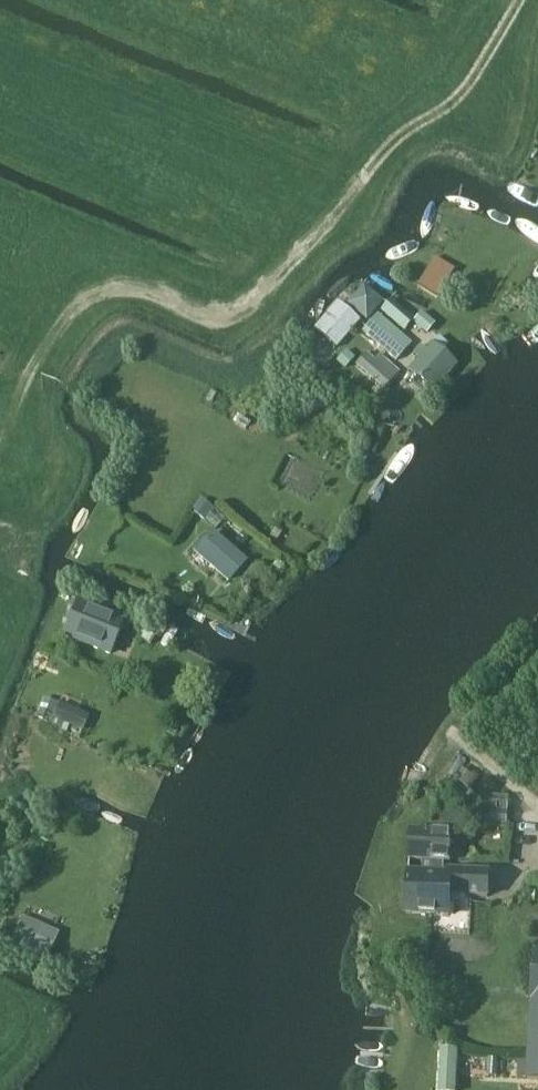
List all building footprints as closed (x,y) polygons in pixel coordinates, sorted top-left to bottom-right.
[(435,256),(418,284),(439,295),(455,268),(435,256)] [(364,285),(347,304),(366,321),(383,302),(364,285)] [(380,311),(403,331),(413,320),(390,300),(380,311)] [(338,302),(313,329),(336,349),(360,321),(338,302)] [(412,323),(426,334),(436,323),(422,311),(412,323)] [(379,314),(362,333),(395,362),(412,343),(379,314)] [(417,358),(407,370),(433,393),(457,365),(442,352),(449,344),(439,336),(433,343),(431,342),(425,349),(420,345),(413,354),(417,358)] [(347,350),(337,361),(345,369),(355,358),(347,350)] [(374,359),(366,353),(355,365),(383,389),(400,372),(380,354),(374,359)] [(206,519),(214,508),(202,499),(194,510),(206,519)] [(199,543),(216,557),(211,564),(229,579),(245,561),(211,530),(199,543)] [(78,602),(64,635),(111,653),(124,620),(78,602)] [(44,697),(36,717),(59,726),(58,728),(67,732),(70,725),(82,731),(88,717),(44,697)] [(409,870),(406,914),(450,917),(450,901),(461,901),(461,895),(481,896),(489,896),(490,896),(491,871),(474,870),(451,868),(451,873),(442,872),(442,858),(452,858),(453,831),(411,829),(409,856),(409,861),(423,862),(422,871),(409,870)] [(17,928),(11,941),(48,957),(59,932),(22,916),(17,928)] [(534,951),(528,1033),(526,1079),(537,1079),(537,952),(534,951)] [(439,1089),(457,1089),(459,1049),(442,1048),(439,1089)] [(489,1058),(488,1076),(497,1076),(498,1058),(489,1058)]
